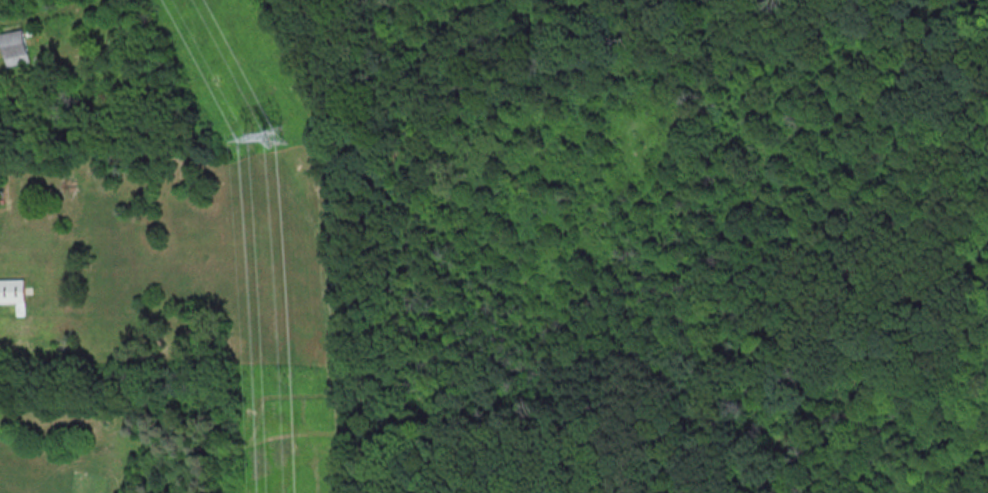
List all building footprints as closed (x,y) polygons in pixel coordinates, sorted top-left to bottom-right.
[(23,29),(0,33),(0,36),(5,66),(28,62),(23,29)] [(24,280),(0,280),(0,303),(24,303),(24,280)]
